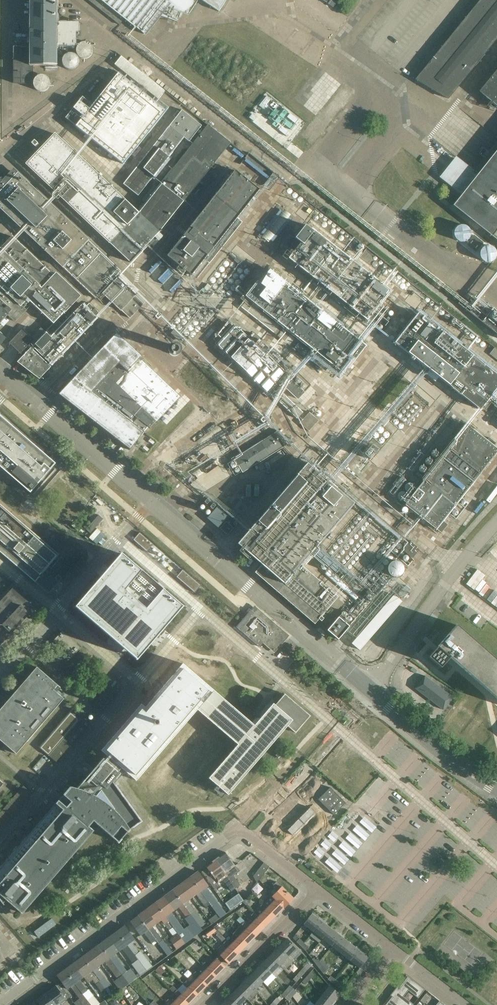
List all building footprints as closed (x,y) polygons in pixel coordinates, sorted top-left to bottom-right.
[(29,47),(14,47),(14,83),(26,83),(26,78),(32,78),(32,65),(56,65),(57,46),(74,46),(76,44),(77,32),(79,32),(80,22),(57,22),(58,0),(29,0),(29,47)] [(120,25),(125,19),(144,34),(161,14),(160,16),(169,19),(175,21),(177,22),(181,13),(188,15),(198,0),(88,0),(120,25)] [(219,12),(227,0),(201,0),(219,12)] [(416,80),(448,99),(454,92),(496,39),(496,0),(481,0),(416,80)] [(85,42),(83,42),(82,42),(81,43),(80,43),(79,44),(78,45),(77,46),(77,47),(76,48),(76,49),(76,50),(76,51),(76,52),(76,53),(77,54),(78,56),(79,57),(80,58),(81,58),(83,59),(84,59),(86,59),(87,59),(88,58),(89,58),(90,57),(91,56),(92,54),(93,53),(93,52),(93,51),(93,50),(93,49),(92,47),(92,46),(91,45),(90,44),(89,43),(88,43),(87,42),(85,42)] [(62,62),(62,63),(62,64),(62,65),(62,66),(63,67),(64,68),(65,69),(67,70),(68,71),(70,71),(72,71),(73,70),(74,70),(75,69),(76,68),(77,67),(78,66),(78,65),(79,64),(79,62),(79,61),(78,60),(78,59),(78,58),(77,57),(76,56),(75,55),(74,55),(72,54),(70,54),(69,54),(68,54),(67,55),(66,55),(65,56),(64,57),(63,58),(62,59),(62,60),(62,62)] [(82,97),(69,114),(79,122),(75,126),(123,164),(169,107),(158,99),(165,91),(121,56),(114,64),(155,97),(152,100),(118,73),(93,105),(82,97)] [(479,92),(496,106),(496,70),(479,92)] [(43,75),(41,75),(40,75),(39,75),(38,75),(37,76),(36,77),(35,78),(34,79),(34,80),(33,80),(33,82),(33,83),(33,84),(33,85),(34,87),(35,88),(35,89),(36,89),(36,90),(37,91),(38,91),(40,91),(40,92),(41,92),(43,92),(43,91),(44,91),(45,91),(46,90),(47,89),(48,89),(48,88),(49,88),(49,87),(49,86),(50,86),(50,85),(50,84),(50,83),(50,82),(50,81),(49,80),(49,79),(48,78),(47,77),(46,76),(45,75),(44,75),(43,75)] [(175,118),(123,184),(138,196),(184,138),(189,142),(202,125),(182,110),(180,112),(178,111),(173,116),(175,118)] [(55,133),(25,164),(109,243),(130,263),(159,232),(184,201),(231,142),(209,125),(208,125),(138,211),(55,133)] [(34,140),(31,143),(36,148),(40,145),(34,140)] [(479,154),(484,158),(474,171),(462,161),(445,182),(461,195),(453,206),(496,241),(496,142),(489,152),(483,148),(479,154)] [(95,299),(122,271),(18,173),(13,168),(4,178),(2,181),(0,179),(0,208),(95,299)] [(260,190),(235,171),(167,256),(191,276),(260,190)] [(273,173),(265,184),(269,188),(278,177),(273,173)] [(260,235),(271,243),(291,215),(280,207),(260,235)] [(311,230),(305,225),(295,239),(301,243),(289,258),(367,321),(391,291),(312,228),(311,230)] [(454,232),(454,233),(454,234),(454,236),(454,237),(455,238),(456,239),(457,240),(458,241),(459,242),(460,242),(462,242),(463,242),(464,242),(465,242),(466,241),(467,240),(468,240),(469,239),(470,238),(470,236),(471,235),(471,234),(471,232),(470,231),(470,230),(469,228),(468,227),(467,226),(465,226),(464,225),(463,225),(462,225),(461,225),(459,225),(458,226),(457,227),(456,228),(455,229),(454,230),(454,232)] [(474,235),(466,245),(476,252),(484,243),(474,235)] [(7,315),(15,322),(26,311),(21,306),(27,299),(53,324),(57,320),(77,299),(80,295),(64,280),(58,274),(55,277),(12,236),(0,249),(0,322),(7,315)] [(480,253),(480,255),(480,256),(480,257),(481,258),(481,259),(482,260),(483,261),(484,261),(485,262),(486,262),(487,263),(488,263),(489,263),(490,263),(491,262),(492,262),(493,261),(494,260),(495,259),(496,258),(496,257),(496,256),(496,254),(496,253),(496,252),(496,251),(496,250),(495,249),(494,248),(493,248),(493,247),(492,247),(491,246),(490,246),(489,246),(488,246),(486,246),(485,246),(484,247),(483,247),(482,248),(481,249),(481,250),(480,251),(480,252),(480,253)] [(175,293),(185,282),(160,261),(150,272),(175,293)] [(354,338),(270,270),(268,272),(261,285),(257,281),(245,296),(248,299),(259,308),(344,375),(367,346),(365,345),(366,344),(356,336),(354,338)] [(136,295),(118,278),(103,293),(104,294),(102,296),(109,303),(111,301),(121,311),(122,310),(131,318),(144,304),(135,296),(136,295)] [(41,327),(32,337),(37,341),(32,346),(52,365),(97,318),(96,317),(99,313),(89,303),(86,307),(82,304),(62,325),(57,320),(53,324),(47,331),(52,336),(51,337),(46,332),(41,327)] [(482,322),(496,334),(496,310),(493,307),(482,322)] [(419,313),(395,343),(480,410),(496,389),(496,375),(419,313)] [(285,374),(234,326),(231,329),(227,325),(223,330),(225,333),(226,332),(227,332),(216,344),(275,400),(286,388),(298,400),(304,393),(285,375),(285,374)] [(22,330),(9,343),(23,356),(17,362),(18,363),(19,362),(39,378),(38,379),(39,379),(48,370),(51,367),(31,348),(27,344),(32,340),(22,330)] [(250,335),(248,338),(256,346),(261,341),(253,333),(251,336),(250,335)] [(141,358),(117,334),(62,392),(63,393),(61,395),(130,448),(129,449),(130,450),(136,442),(144,432),(149,427),(150,428),(154,424),(155,424),(181,397),(140,359),(141,358)] [(299,343),(295,348),(305,356),(308,351),(299,343)] [(261,350),(265,354),(269,349),(265,345),(261,350)] [(169,350),(169,351),(169,352),(170,353),(170,354),(171,355),(172,355),(173,355),(173,356),(174,356),(175,356),(176,355),(177,355),(177,354),(178,354),(178,353),(179,352),(179,351),(179,350),(178,349),(178,348),(177,347),(176,346),(175,346),(174,346),(173,346),(172,346),(171,347),(170,348),(170,349),(169,350)] [(330,366),(315,354),(310,360),(326,372),(330,366)] [(219,364),(216,368),(225,376),(228,372),(219,364)] [(285,395),(279,402),(297,419),(303,412),(285,395)] [(319,420),(310,412),(299,423),(308,431),(319,420)] [(30,493),(56,464),(0,415),(0,467),(30,493)] [(397,502),(401,506),(405,502),(406,503),(405,505),(436,530),(436,529),(441,533),(448,525),(444,521),(496,452),(496,449),(468,425),(417,490),(414,487),(414,488),(413,489),(412,491),(410,492),(409,492),(407,491),(406,493),(407,495),(407,497),(406,499),(405,500),(403,501),(401,501),(400,500),(399,499),(397,502)] [(286,444),(278,431),(234,459),(242,472),(286,444)] [(341,454),(352,441),(343,434),(333,447),(341,454)] [(244,536),(238,544),(262,565),(255,572),(261,578),(315,624),(319,619),(322,621),(324,618),(322,616),(338,597),(301,565),(354,503),(308,463),(244,536)] [(405,485),(405,487),(405,488),(406,490),(407,491),(409,492),(410,492),(412,491),(413,489),(414,488),(414,487),(414,486),(413,484),(411,483),(410,483),(408,483),(407,484),(405,485)] [(398,494),(398,496),(398,497),(399,499),(400,500),(401,501),(403,501),(405,500),(406,499),(407,497),(407,495),(406,493),(404,492),(403,492),(401,492),(399,493),(398,494)] [(35,582),(49,594),(73,566),(59,554),(57,553),(67,541),(50,526),(41,535),(53,546),(52,548),(0,503),(0,552),(35,582)] [(234,528),(226,521),(220,528),(228,535),(234,528)] [(140,532),(133,540),(147,552),(153,544),(140,532)] [(417,547),(410,541),(407,545),(407,544),(402,550),(413,558),(417,553),(414,551),(417,547)] [(122,554),(76,607),(111,637),(128,651),(137,659),(137,660),(137,659),(156,637),(183,606),(122,554)] [(397,561),(396,561),(394,561),(393,561),(392,561),(391,562),(390,563),(389,564),(388,565),(388,566),(388,567),(387,568),(387,569),(387,570),(388,571),(388,573),(389,574),(390,575),(391,576),(392,577),(393,577),(394,577),(395,577),(397,577),(398,577),(399,577),(399,576),(401,576),(401,575),(402,574),(403,573),(403,572),(404,571),(404,570),(404,568),(404,567),(403,565),(402,564),(401,563),(400,562),(398,561),(397,561)] [(466,583),(474,590),(486,575),(477,568),(466,583)] [(183,570),(176,577),(195,593),(201,585),(183,570)] [(0,601),(0,646),(30,614),(34,617),(43,607),(17,583),(0,601)] [(252,611),(242,622),(247,627),(242,632),(260,647),(264,642),(273,649),(279,643),(273,638),(280,630),(273,624),(270,627),(252,611)] [(338,617),(327,630),(338,639),(349,626),(338,617)] [(496,699),(496,661),(456,625),(428,657),(440,668),(450,657),(496,699)] [(80,648),(62,631),(53,640),(71,658),(80,648)] [(0,868),(0,899),(4,905),(5,904),(4,903),(6,900),(22,913),(94,830),(89,826),(94,821),(112,837),(119,842),(128,832),(130,829),(131,829),(141,821),(115,784),(126,771),(136,780),(197,709),(238,744),(209,778),(228,795),(288,726),(296,733),(311,715),(285,693),(278,702),(275,705),(273,703),(263,715),(259,712),(256,717),(257,718),(252,723),(183,663),(145,707),(141,704),(101,750),(108,756),(105,759),(103,758),(77,788),(76,788),(74,787),(72,787),(70,786),(63,794),(64,795),(68,799),(71,801),(67,807),(59,800),(55,805),(0,868)] [(37,667),(0,710),(0,739),(5,744),(2,748),(7,752),(11,748),(17,754),(63,700),(53,691),(58,685),(37,667)] [(453,697),(425,676),(415,689),(443,710),(453,697)] [(107,689),(93,705),(101,712),(115,696),(107,689)] [(73,711),(41,750),(49,757),(52,753),(81,719),(73,711)] [(49,757),(56,763),(89,725),(82,718),(81,719),(52,753),(49,757)] [(346,803),(330,787),(318,799),(334,815),(346,803)] [(225,852),(215,859),(230,879),(236,889),(241,885),(234,876),(239,871),(225,852)] [(232,892),(236,889),(230,879),(215,859),(205,866),(207,868),(201,872),(214,889),(218,886),(218,884),(215,880),(220,876),(232,892)] [(269,867),(264,863),(253,876),(257,883),(268,869),(269,867)] [(209,905),(216,914),(219,918),(224,914),(205,888),(208,885),(204,880),(198,872),(190,878),(209,905)] [(191,897),(196,894),(206,907),(209,905),(190,878),(181,884),(191,897)] [(273,895),(272,896),(284,908),(294,898),(282,887),(281,887),(276,882),(273,885),(278,890),(273,895)] [(200,927),(204,924),(187,901),(191,897),(181,884),(173,890),(190,914),(200,927)] [(174,910),(179,907),(186,917),(190,914),(173,890),(164,897),(174,910)] [(266,894),(269,898),(263,903),(268,908),(267,909),(275,917),(284,908),(272,896),(273,895),(269,891),(266,894)] [(239,893),(234,897),(239,904),(243,901),(244,900),(239,893)] [(178,933),(185,943),(193,936),(190,932),(187,935),(171,913),(174,910),(164,897),(155,903),(156,903),(173,927),(178,933)] [(147,909),(157,923),(161,920),(169,930),(173,927),(156,903),(155,903),(147,909)] [(254,913),(259,917),(257,918),(265,926),(275,917),(267,909),(268,908),(263,903),(254,913)] [(156,940),(167,955),(172,952),(152,926),(157,923),(147,909),(138,916),(156,940)] [(255,920),(249,926),(248,928),(256,936),(258,934),(265,926),(257,918),(259,917),(254,913),(251,916),(255,920)] [(186,917),(185,918),(186,920),(190,925),(187,927),(193,936),(202,930),(200,927),(190,914),(186,917)] [(208,920),(211,924),(214,922),(219,918),(216,914),(208,919),(208,920)] [(303,924),(313,932),(321,921),(312,914),(303,924)] [(138,916),(130,921),(140,935),(144,932),(152,943),(156,940),(138,916)] [(240,917),(236,920),(242,925),(245,922),(240,917)] [(52,919),(34,932),(38,937),(56,924),(52,919)] [(322,939),(331,928),(321,921),(313,932),(310,936),(319,943),(322,939)] [(256,936),(248,928),(249,926),(245,922),(242,925),(236,931),(240,935),(239,937),(247,945),(256,936)] [(117,931),(146,971),(152,966),(140,951),(139,952),(132,942),(135,939),(125,925),(117,931)] [(213,933),(224,943),(227,940),(213,927),(212,928),(210,929),(202,936),(204,940),(213,933)] [(332,946),(340,936),(331,928),(322,939),(332,946)] [(118,951),(122,948),(133,963),(141,974),(146,971),(117,931),(108,938),(118,951)] [(238,954),(247,945),(239,937),(240,935),(236,931),(232,934),(237,939),(231,945),(230,946),(238,954)] [(185,943),(178,933),(170,939),(177,949),(185,943)] [(341,953),(349,943),(340,936),(332,946),(341,953)] [(108,938),(99,944),(128,983),(137,977),(133,971),(129,974),(128,973),(114,954),(118,951),(108,938)] [(287,938),(279,947),(288,956),(297,948),(287,938)] [(216,951),(229,963),(238,954),(230,946),(231,945),(227,940),(224,943),(216,951)] [(350,961),(358,950),(349,943),(341,953),(350,961)] [(119,979),(122,977),(128,984),(128,983),(99,944),(91,950),(101,964),(105,961),(119,979)] [(280,965),(285,970),(294,961),(288,956),(279,947),(270,955),(280,965)] [(91,950),(82,957),(100,981),(106,988),(110,985),(96,967),(101,964),(91,950)] [(368,958),(358,950),(350,961),(355,964),(360,968),(368,958)] [(272,973),(280,965),(270,955),(262,964),(272,973)] [(317,965),(319,962),(314,955),(311,958),(317,965)] [(100,981),(82,957),(73,963),(83,977),(85,976),(89,981),(90,982),(92,980),(101,992),(105,989),(100,981)] [(217,959),(210,966),(205,962),(201,965),(206,970),(208,969),(216,977),(225,967),(217,959)] [(323,966),(319,962),(317,965),(324,974),(326,973),(329,968),(326,964),(323,966)] [(83,977),(73,963),(65,970),(82,994),(87,991),(79,980),(83,977)] [(263,981),(272,973),(262,964),(254,972),(263,981)] [(156,971),(160,975),(164,971),(160,966),(156,971)] [(216,977),(208,969),(206,970),(201,976),(196,971),(192,975),(197,979),(198,978),(207,986),(216,977)] [(82,994),(65,970),(57,975),(67,989),(70,987),(78,997),(79,998),(73,1003),(75,1004),(91,1004),(82,994)] [(293,979),(296,982),(304,974),(300,970),(293,979)] [(245,981),(255,990),(263,981),(254,972),(245,981)] [(403,1004),(413,1004),(404,996),(408,990),(418,998),(425,989),(406,975),(408,977),(399,988),(397,986),(390,995),(403,1004)] [(198,978),(197,979),(191,985),(186,980),(183,984),(188,989),(189,987),(197,995),(207,986),(198,978)] [(245,981),(237,989),(247,998),(249,1001),(257,993),(254,990),(255,990),(245,981)] [(54,1004),(60,1004),(66,1000),(69,998),(59,984),(57,986),(56,986),(46,993),(54,1004)] [(322,995),(332,1003),(340,994),(329,986),(322,995)] [(189,987),(188,989),(182,994),(177,990),(174,993),(179,998),(180,997),(188,1004),(197,995),(189,987)] [(237,989),(229,997),(236,1004),(240,1004),(247,998),(237,989)] [(99,1004),(88,990),(87,991),(82,994),(91,1004),(98,1004),(99,1004)] [(46,993),(36,1000),(40,1004),(54,1004),(46,993)] [(429,997),(425,994),(420,1000),(424,1003),(429,997)] [(314,1004),(315,1004),(331,1004),(332,1003),(322,995),(314,1004)] [(390,995),(392,997),(386,1004),(403,1004),(390,995)] [(188,1004),(180,997),(179,998),(173,1004),(168,999),(165,1003),(167,1004),(188,1004)]
